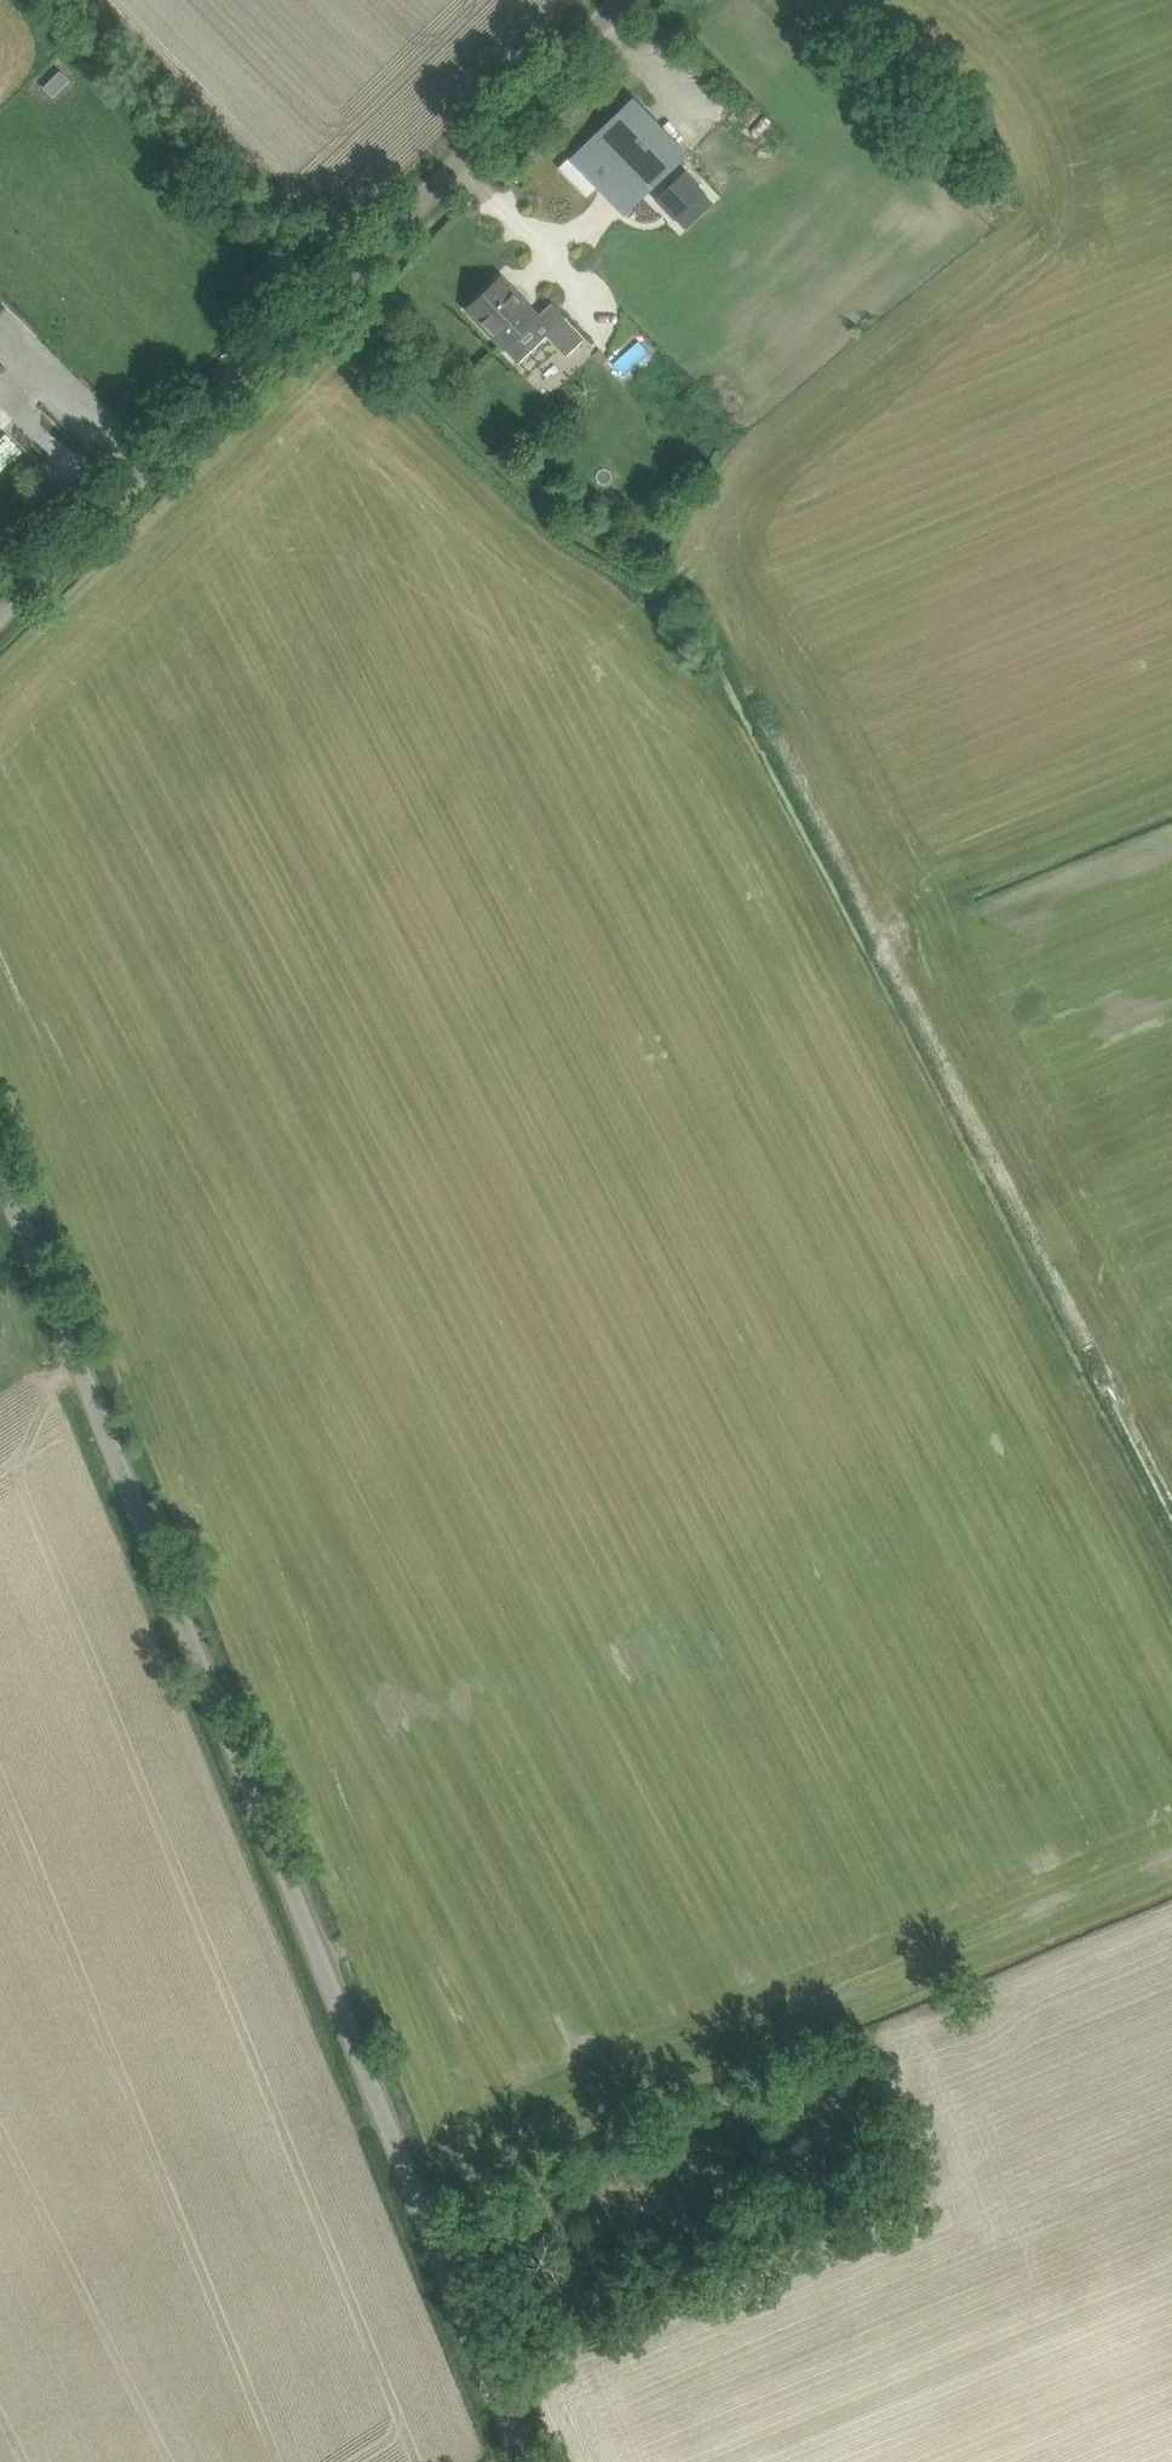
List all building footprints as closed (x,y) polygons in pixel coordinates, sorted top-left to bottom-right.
[(59,72),(44,87),(53,96),(68,82),(59,72)] [(573,159),(626,213),(687,154),(634,100),(573,159)] [(520,361),(543,339),(565,317),(616,368),(689,438),(717,411),(645,339),(759,228),(691,158),(547,298),(552,303),(540,315),(502,277),(469,309),(520,361)]
